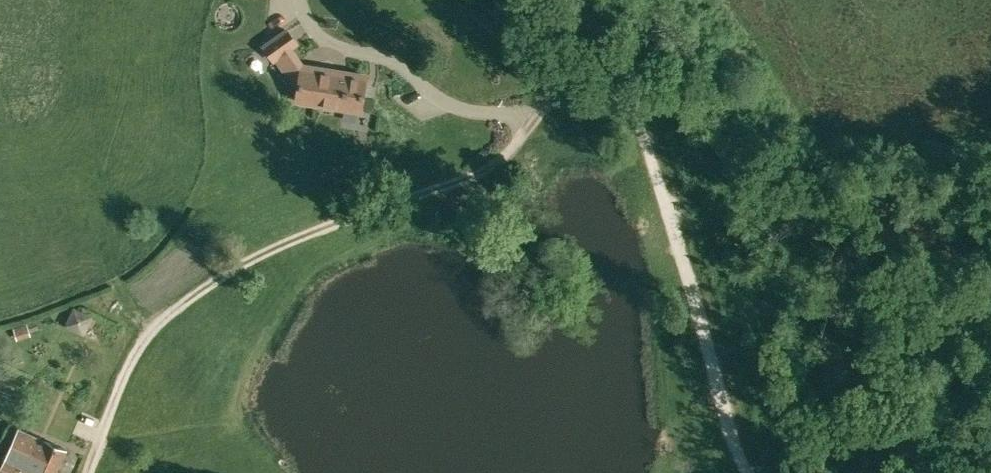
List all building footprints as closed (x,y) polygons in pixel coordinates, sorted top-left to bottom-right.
[(278,57),(299,87),(296,100),(360,110),(366,76),(302,65),(290,48),(296,44),(286,29),(262,46),(273,61),(278,57)] [(13,328),(17,340),(30,335),(26,323),(13,328)] [(0,455),(0,472),(55,472),(66,449),(19,428),(6,458),(0,455)]
